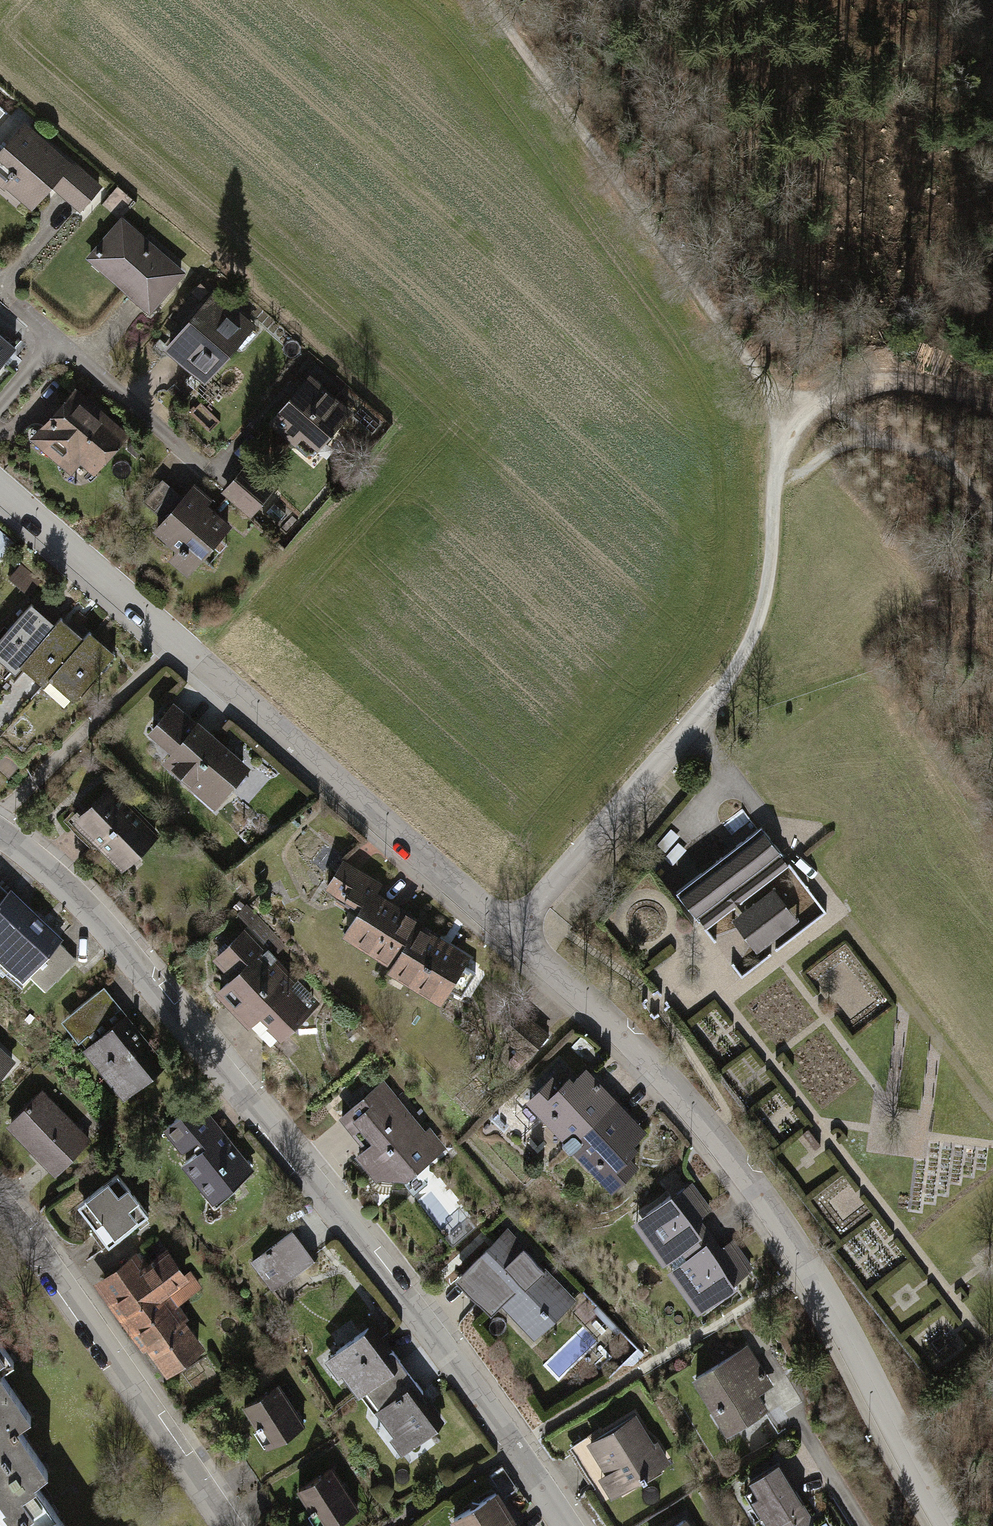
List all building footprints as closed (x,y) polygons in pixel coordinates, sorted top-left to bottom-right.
[(9,110),(0,103),(0,121),(9,110)] [(0,152),(0,175),(33,203),(66,166),(22,127),(0,152)] [(98,186),(77,167),(58,189),(79,208),(98,186)] [(121,221),(90,257),(149,309),(181,272),(121,221)] [(206,291),(199,284),(192,292),(199,299),(206,291)] [(214,295),(169,347),(207,380),(221,364),(219,362),(250,326),(214,295)] [(0,335),(0,365),(15,348),(0,335)] [(309,378),(272,421),(293,439),(291,442),(308,456),(310,454),(313,456),(323,445),(320,442),(347,411),(309,378)] [(75,392),(35,438),(61,460),(70,449),(93,469),(123,434),(75,392)] [(247,469),(226,493),(250,513),(271,489),(247,469)] [(165,520),(157,529),(180,549),(179,551),(184,556),(186,554),(196,563),(227,527),(193,497),(188,496),(184,499),(162,480),(143,502),(165,520)] [(35,584),(17,568),(9,577),(28,593),(35,584)] [(21,664),(55,625),(31,604),(0,639),(0,658),(15,671),(21,664)] [(44,684),(49,678),(84,639),(60,618),(55,625),(21,664),(44,684)] [(90,632),(84,639),(49,678),(73,699),(114,653),(90,632)] [(196,728),(173,708),(152,731),(175,752),(168,760),(198,787),(207,784),(218,793),(242,764),(198,726),(196,728)] [(18,765),(4,752),(0,756),(0,768),(9,776),(18,765)] [(110,789),(78,821),(123,866),(155,834),(110,789)] [(761,826),(676,892),(699,921),(734,893),(739,900),(777,871),(772,865),(784,855),(761,826)] [(418,926),(419,927),(421,922),(398,908),(393,909),(372,896),(379,884),(343,862),(325,891),(359,912),(347,931),(396,962),(418,926)] [(0,886),(0,955),(23,978),(27,973),(45,990),(76,958),(0,886)] [(774,888),(731,921),(755,952),(798,919),(774,888)] [(246,904),(238,912),(270,945),(278,938),(246,904)] [(391,967),(441,999),(464,962),(439,945),(439,940),(419,927),(418,926),(396,962),(391,967)] [(244,931),(217,956),(235,974),(220,989),(272,1043),(280,1034),(281,1035),(309,1008),(288,985),(292,981),(244,931)] [(115,1013),(97,990),(70,1012),(88,1034),(115,1013)] [(546,1034),(520,1011),(501,1032),(527,1055),(546,1034)] [(114,1024),(86,1046),(115,1082),(116,1081),(127,1094),(164,1065),(128,1020),(118,1029),(114,1024)] [(12,1062),(0,1051),(0,1074),(12,1062)] [(563,1145),(565,1148),(615,1101),(597,1082),(584,1094),(569,1078),(561,1086),(552,1078),(529,1099),(546,1118),(552,1113),(571,1132),(563,1139),(563,1145)] [(41,1092),(13,1119),(44,1151),(42,1153),(58,1170),(88,1140),(41,1092)] [(370,1092),(342,1115),(367,1146),(361,1151),(363,1154),(360,1156),(374,1174),(398,1176),(400,1159),(408,1153),(419,1167),(434,1154),(431,1150),(439,1143),(429,1130),(424,1133),(394,1096),(382,1106),(370,1092)] [(632,1120),(615,1101),(565,1148),(568,1150),(573,1150),(580,1143),(599,1162),(594,1167),(611,1186),(635,1165),(626,1156),(634,1147),(620,1131),(632,1120)] [(213,1125),(195,1102),(166,1124),(185,1148),(197,1138),(213,1125)] [(197,1151),(185,1161),(211,1193),(207,1196),(216,1206),(238,1189),(234,1184),(250,1171),(213,1125),(197,1138),(200,1142),(194,1146),(197,1151)] [(117,1174),(78,1204),(109,1244),(148,1213),(117,1174)] [(665,1256),(668,1254),(669,1255),(699,1234),(690,1223),(708,1210),(690,1184),(672,1197),(670,1194),(646,1212),(663,1235),(654,1241),(665,1256)] [(445,1228),(454,1243),(475,1230),(466,1215),(445,1228)] [(296,1228),(268,1249),(289,1276),(317,1255),(296,1228)] [(713,1255),(705,1243),(675,1264),(676,1265),(673,1268),(684,1283),(693,1277),(710,1300),(734,1283),(732,1280),(750,1268),(731,1242),(713,1255)] [(490,1247),(459,1277),(490,1310),(500,1301),(526,1328),(542,1313),(545,1315),(549,1312),(553,1317),(572,1298),(523,1246),(505,1263),(490,1247)] [(134,1258),(104,1279),(169,1368),(198,1347),(160,1295),(185,1278),(167,1253),(143,1271),(134,1258)] [(369,1327),(336,1351),(347,1367),(342,1370),(359,1392),(367,1386),(401,1361),(392,1348),(387,1352),(369,1327)] [(14,1361),(0,1341),(0,1370),(14,1361)] [(747,1347),(696,1378),(716,1410),(723,1406),(735,1425),(764,1407),(748,1381),(759,1374),(761,1377),(764,1375),(747,1347)] [(401,1361),(367,1386),(382,1405),(378,1409),(397,1434),(401,1430),(411,1444),(440,1422),(420,1395),(424,1391),(401,1361)] [(22,1404),(0,1371),(0,1419),(22,1404)] [(278,1384),(244,1406),(259,1428),(266,1423),(277,1440),(303,1424),(286,1396),(291,1393),(286,1384),(280,1387),(278,1384)] [(0,1525),(39,1525),(57,1514),(34,1480),(48,1471),(17,1425),(31,1416),(22,1404),(0,1419),(0,1525)] [(633,1416),(590,1442),(611,1475),(613,1474),(623,1490),(642,1478),(643,1480),(647,1478),(645,1474),(665,1461),(654,1443),(651,1445),(633,1416)] [(750,1480),(763,1501),(757,1505),(770,1525),(809,1525),(804,1518),(810,1514),(778,1463),(750,1480)] [(332,1468),(298,1489),(312,1512),(321,1507),(332,1524),(357,1508),(332,1468)] [(495,1493),(478,1503),(472,1502),(470,1508),(454,1518),(459,1525),(511,1525),(509,1522),(512,1520),(495,1493)] [(57,1514),(39,1525),(65,1525),(57,1514)]
